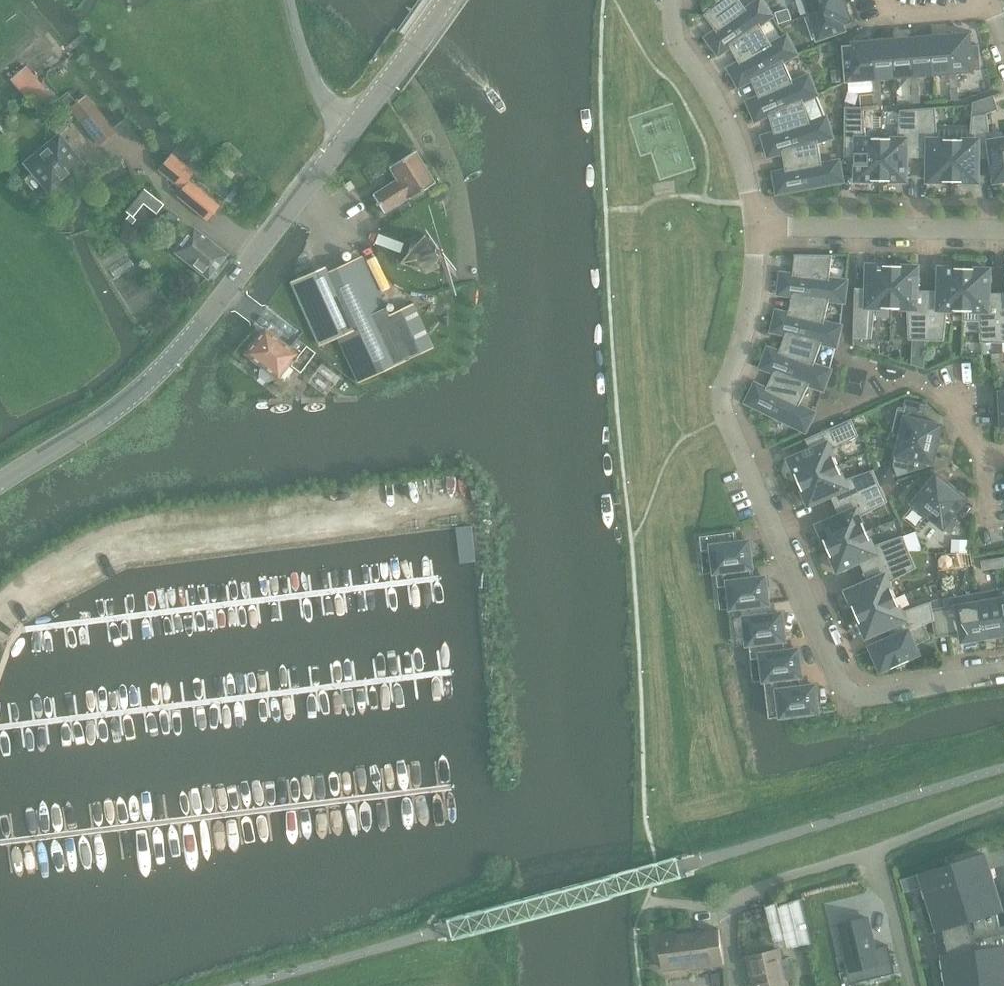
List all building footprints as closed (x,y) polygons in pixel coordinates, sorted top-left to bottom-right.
[(730,46),(729,46),(760,24),(772,16),(760,0),(759,0),(747,10),(740,0),(720,0),(704,15),(720,36),(711,43),(719,54),(730,46)] [(809,14),(845,2),(844,0),(804,0),(809,14)] [(852,23),(845,2),(809,14),(805,15),(814,41),(843,31),(841,24),(850,21),(851,23),(852,23)] [(788,8),(775,13),(778,23),(791,19),(788,8)] [(772,45),(760,24),(729,46),(730,46),(742,68),(732,74),(739,86),(751,79),(783,60),(784,61),(796,54),(786,37),(772,45)] [(972,33),(950,35),(953,73),(957,72),(981,71),(979,46),(971,46),(970,35),(972,34),(972,33)] [(930,36),(912,38),(915,76),(918,75),(934,74),(931,34),(930,34),(930,36)] [(931,34),(934,74),(949,73),(950,87),(958,86),(957,72),(953,73),(950,35),(931,36),(931,34)] [(892,39),(873,41),(876,79),(880,79),(896,77),(892,37),(892,39)] [(893,37),(892,37),(896,77),(911,76),(912,90),(919,89),(918,75),(915,76),(912,38),(893,39),(893,37)] [(873,79),(874,93),(881,92),(880,79),(876,79),(873,41),(855,42),(854,40),(853,40),(854,47),(844,48),(847,81),(856,80),(873,79)] [(838,42),(828,44),(828,49),(834,54),(839,53),(838,42)] [(793,83),(784,61),(783,60),(751,79),(761,103),(751,107),(756,120),(769,115),(768,114),(802,99),(803,100),(816,95),(808,76),(793,83)] [(26,66),(10,80),(37,111),(55,94),(42,80),(40,82),(26,66)] [(959,100),(958,86),(950,87),(951,100),(959,100)] [(920,103),(919,89),(912,90),(913,103),(920,103)] [(882,106),(881,92),(874,93),(875,106),(882,106)] [(816,95),(803,100),(802,99),(768,114),(769,115),(776,139),(765,142),(769,156),(782,152),(782,151),(818,140),(818,141),(832,137),(826,118),(816,95)] [(71,109),(99,144),(115,131),(87,96),(71,109)] [(973,103),(972,116),(987,114),(987,113),(999,109),(994,96),(973,103)] [(880,182),(881,182),(882,138),(866,138),(863,107),(845,107),(845,157),(856,157),(856,181),(880,181),(880,182)] [(952,183),(953,183),(954,139),(938,139),(936,108),(918,109),(917,158),(928,158),(928,182),(952,182),(952,183)] [(907,158),(917,158),(918,109),(900,110),(898,139),(882,138),(881,182),(882,182),(882,181),(906,181),(907,158)] [(979,159),(992,159),(990,141),(991,141),(987,114),(972,116),(969,140),(954,139),(953,183),(954,183),(954,182),(978,182),(979,159)] [(50,192),(84,164),(59,135),(26,163),(50,192)] [(991,141),(990,141),(992,159),(995,182),(1003,181),(1003,139),(991,141)] [(782,151),(782,152),(787,177),(775,179),(778,193),(842,181),(839,161),(822,164),(818,141),(818,140),(782,151)] [(407,198),(408,199),(435,183),(415,151),(409,155),(388,167),(396,179),(372,194),(384,213),(407,198)] [(219,205),(187,179),(190,174),(171,159),(161,171),(168,176),(165,180),(176,188),(174,192),(207,219),(219,205)] [(231,179),(235,175),(224,165),(220,170),(231,179)] [(163,205),(144,189),(125,211),(132,217),(143,203),(156,214),(163,205)] [(208,277),(227,253),(194,226),(175,250),(208,277)] [(411,243),(408,250),(406,256),(409,261),(412,268),(424,273),(438,267),(443,254),(437,241),(424,237),(411,243)] [(316,270),(291,281),(319,342),(321,343),(338,336),(358,381),(408,358),(388,314),(361,255),(327,271),(316,270)] [(779,294),(792,295),(793,294),(830,299),(829,300),(844,301),(846,282),(829,280),(833,255),(795,255),(792,281),(781,280),(779,294)] [(875,308),(891,309),(893,264),(892,264),(892,266),(868,265),(867,289),(855,288),(853,338),(872,339),(875,308)] [(909,340),(926,340),(928,291),(917,290),(918,267),(893,266),(893,264),(891,309),(907,309),(909,340)] [(947,311),(963,311),(965,267),(964,267),(964,268),(939,267),(939,291),(928,291),(926,340),(944,341),(947,311)] [(963,311),(963,321),(980,322),(981,342),(990,343),(1002,343),(1000,293),(989,293),(990,269),(965,268),(965,267),(963,311)] [(772,331),(785,334),(786,333),(822,342),(822,343),(836,346),(840,326),(824,323),(829,300),(830,299),(793,294),(792,295),(787,320),(776,317),(772,331)] [(413,303),(388,314),(408,358),(433,346),(413,303)] [(250,351),(247,354),(262,366),(259,370),(259,375),(267,381),(272,379),(275,375),(278,377),(288,363),(300,373),(316,351),(298,337),(290,347),(266,330),(256,343),(253,344),(249,349),(250,351)] [(762,367),(774,372),(775,371),(810,384),(823,389),(830,371),(814,365),(822,343),(822,342),(786,333),(785,334),(777,358),(766,354),(762,367)] [(1002,343),(990,343),(991,354),(992,354),(1003,353),(1002,343)] [(799,406),(810,384),(775,371),(774,372),(763,395),(753,390),(747,402),(805,431),(814,413),(799,406)] [(905,399),(904,402),(900,401),(893,434),(901,436),(940,445),(940,444),(938,444),(942,425),(923,420),(927,403),(905,399)] [(797,483),(838,465),(831,451),(859,436),(851,419),(805,439),(810,450),(789,459),(798,482),(797,483)] [(901,436),(893,467),(897,477),(928,467),(928,466),(928,463),(933,464),(938,445),(940,446),(940,445),(901,436)] [(844,480),(838,465),(797,483),(797,484),(799,483),(809,506),(831,496),(835,506),(880,486),(873,470),(844,480)] [(889,468),(876,473),(881,486),(893,482),(894,481),(889,468)] [(907,499),(928,516),(954,485),(953,485),(952,486),(937,474),(921,493),(915,488),(907,499)] [(893,482),(881,486),(886,498),(894,495),(896,490),(893,482)] [(954,486),(954,485),(928,516),(950,534),(958,523),(952,519),(968,500),(953,487),(954,486)] [(887,502),(880,486),(835,506),(839,516),(817,525),(827,548),(826,549),(867,531),(860,517),(887,502)] [(698,536),(700,551),(710,550),(712,572),(752,567),(749,541),(737,543),(736,530),(698,535),(698,536)] [(873,546),(867,531),(826,549),(826,550),(828,549),(838,572),(859,562),(864,572),(909,552),(902,536),(873,546)] [(954,541),(953,553),(969,554),(969,542),(954,541)] [(855,614),(855,615),(896,597),(889,583),(916,568),(909,552),(864,572),(868,582),(846,591),(856,614),(855,614)] [(941,556),(938,561),(939,568),(944,572),(951,571),(954,566),(953,559),(948,555),(941,556)] [(994,559),(995,568),(1003,567),(1003,557),(994,559)] [(983,571),(995,568),(994,559),(981,561),(983,571)] [(729,609),(731,608),(769,603),(766,577),(754,579),(752,567),(712,572),(713,576),(718,575),(718,587),(727,586),(729,609)] [(1003,634),(1003,621),(999,589),(977,593),(985,639),(986,639),(986,638),(1003,634)] [(985,639),(977,593),(943,598),(945,608),(949,634),(961,632),(963,641),(984,638),(985,639)] [(896,597),(855,615),(855,616),(857,615),(866,637),(888,628),(892,637),(893,638),(923,625),(933,621),(932,610),(933,610),(945,608),(943,598),(931,602),(902,612),(896,597)] [(736,646),(745,645),(748,644),(785,639),(782,613),(770,615),(769,603),(731,608),(736,646)] [(937,636),(949,634),(945,608),(933,610),(932,610),(933,621),(934,621),(937,636)] [(929,638),(923,625),(893,638),(892,637),(871,647),(881,671),(892,666),(893,668),(909,661),(908,659),(919,654),(915,644),(929,638)] [(762,681),(764,681),(764,680),(802,675),(799,649),(787,651),(785,639),(748,644),(745,645),(746,648),(750,647),(750,651),(751,659),(759,658),(762,681)] [(764,680),(764,681),(765,682),(765,686),(769,718),(819,712),(815,685),(803,687),(802,675),(764,680)] [(1003,938),(1003,926),(1001,927),(997,913),(1002,911),(984,854),(921,873),(939,931),(944,929),(949,954),(944,954),(949,985),(1003,985),(1003,939),(1003,938)] [(911,876),(900,879),(904,891),(914,888),(911,876)] [(812,944),(802,898),(776,906),(775,902),(765,907),(774,942),(785,940),(787,950),(812,944)] [(844,940),(839,941),(843,956),(847,955),(851,971),(877,965),(880,977),(895,973),(888,946),(875,949),(867,918),(840,924),(844,940)] [(659,935),(658,935),(662,970),(708,964),(708,967),(724,965),(719,929),(659,937),(659,935)] [(748,956),(755,985),(787,985),(786,979),(794,977),(789,956),(781,958),(779,949),(748,956)] [(720,973),(712,974),(712,975),(707,976),(708,985),(722,985),(720,973)]
